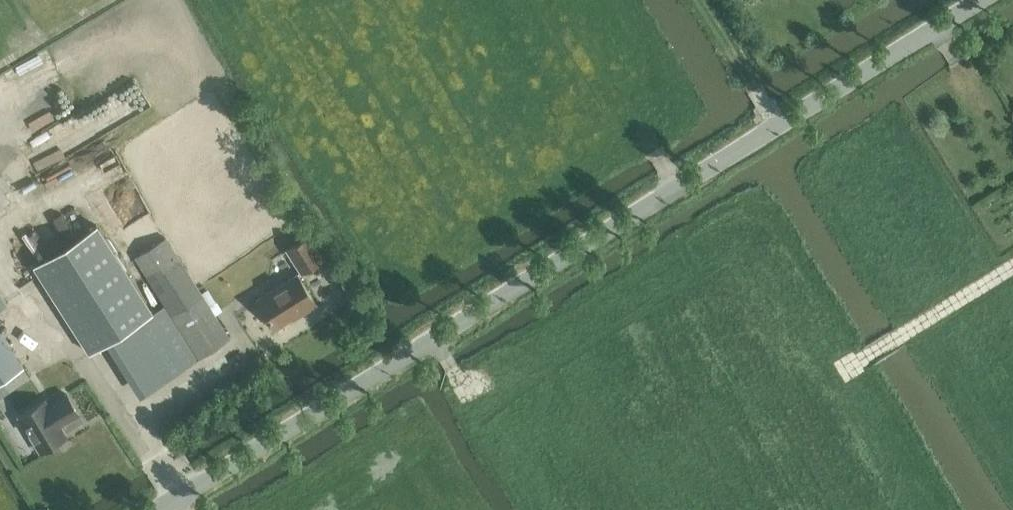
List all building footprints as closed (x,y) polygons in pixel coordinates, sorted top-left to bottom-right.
[(134,78),(28,138),(46,169),(153,107),(134,78)] [(0,117),(0,124),(10,144),(69,113),(55,88),(0,117)] [(129,171),(101,189),(124,229),(151,213),(129,171)] [(96,224),(33,265),(89,353),(109,340),(112,338),(152,313),(129,277),(96,224)] [(286,249),(301,273),(323,259),(308,235),(286,249)] [(152,313),(112,338),(146,391),(230,338),(215,315),(202,293),(166,238),(134,257),(142,269),(164,305),(152,313)] [(302,313),(317,304),(298,273),(256,299),(275,328),(301,311),(302,313)] [(208,290),(202,293),(215,315),(222,310),(217,302),(216,303),(208,290)] [(24,367),(0,330),(0,383),(24,367)] [(44,399),(19,415),(40,451),(66,435),(60,425),(79,414),(66,393),(48,405),(44,399)]
